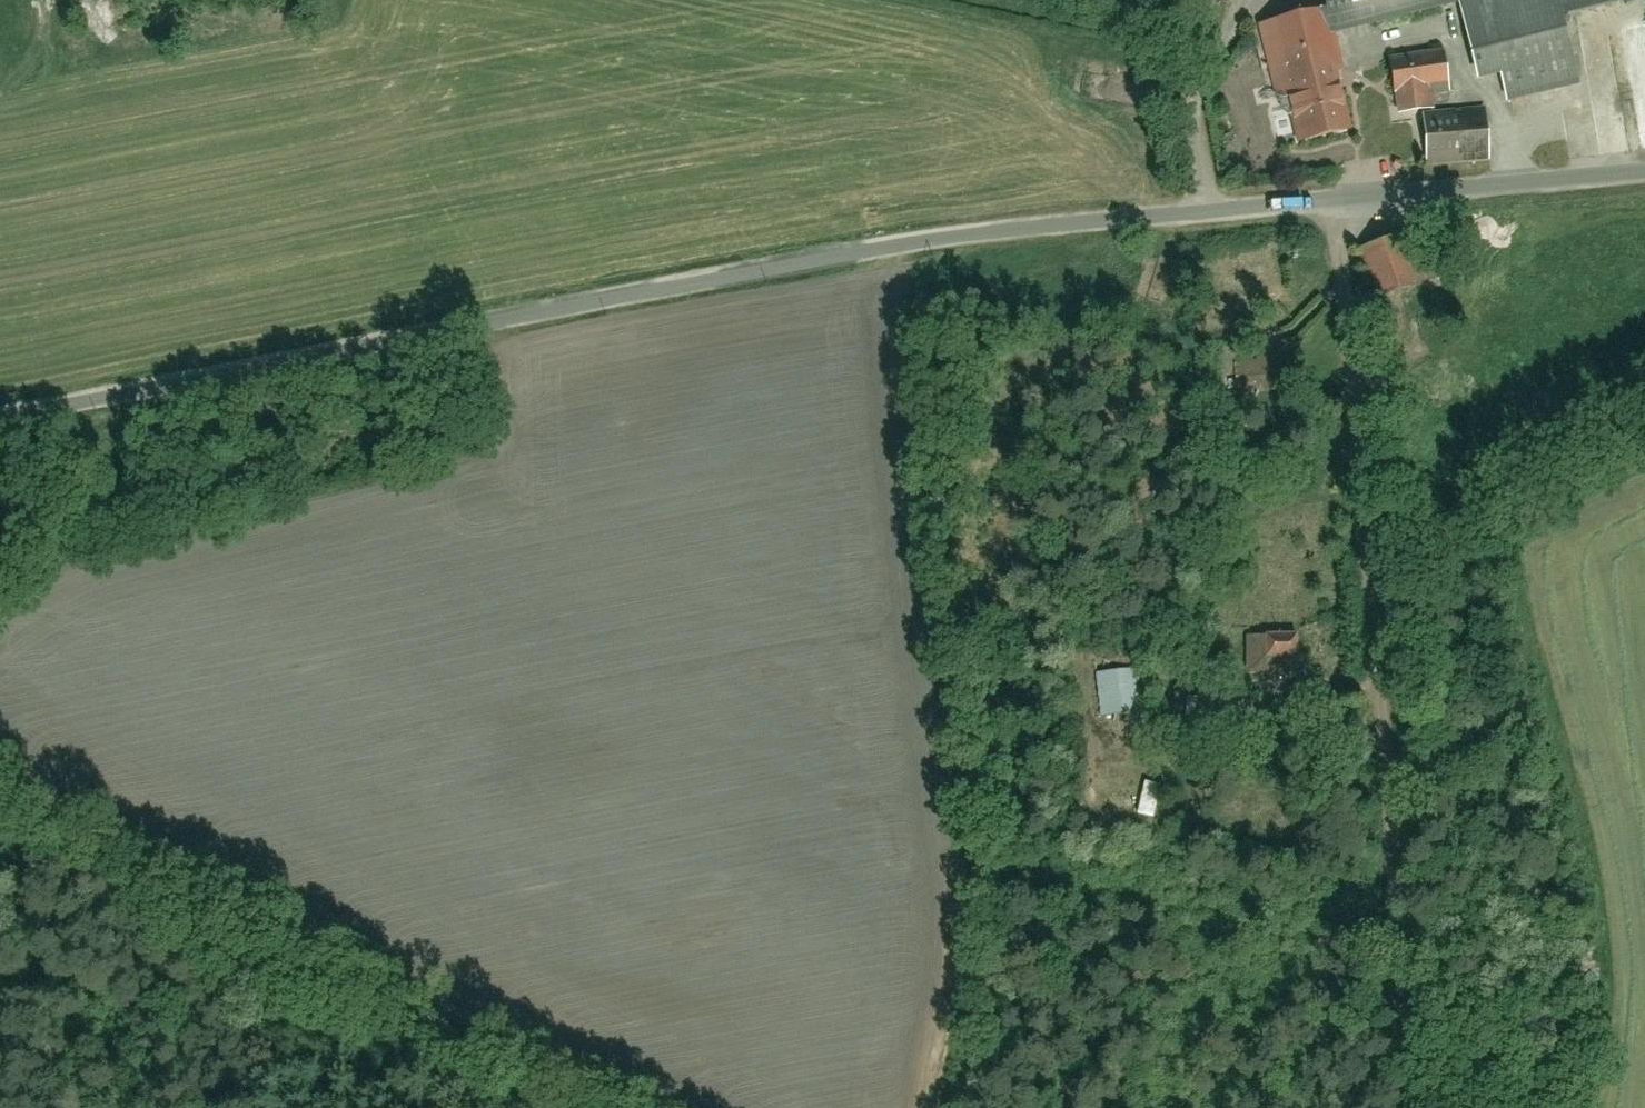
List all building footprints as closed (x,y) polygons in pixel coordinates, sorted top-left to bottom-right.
[(1322,4),(1259,20),(1279,99),(1292,95),(1305,146),(1355,134),(1330,36),(1472,0),(1321,0),(1322,4)] [(1502,75),(1510,108),(1579,91),(1558,6),(1464,29),(1476,81),(1502,75)] [(1453,45),(1392,56),(1402,117),(1426,113),(1436,169),(1496,160),(1486,106),(1441,114),(1437,87),(1460,83),(1453,45)] [(1397,243),(1355,259),(1375,310),(1417,294),(1397,243)] [(1302,637),(1253,638),(1249,638),(1249,666),(1277,666),(1278,694),(1302,693),(1302,637)]
